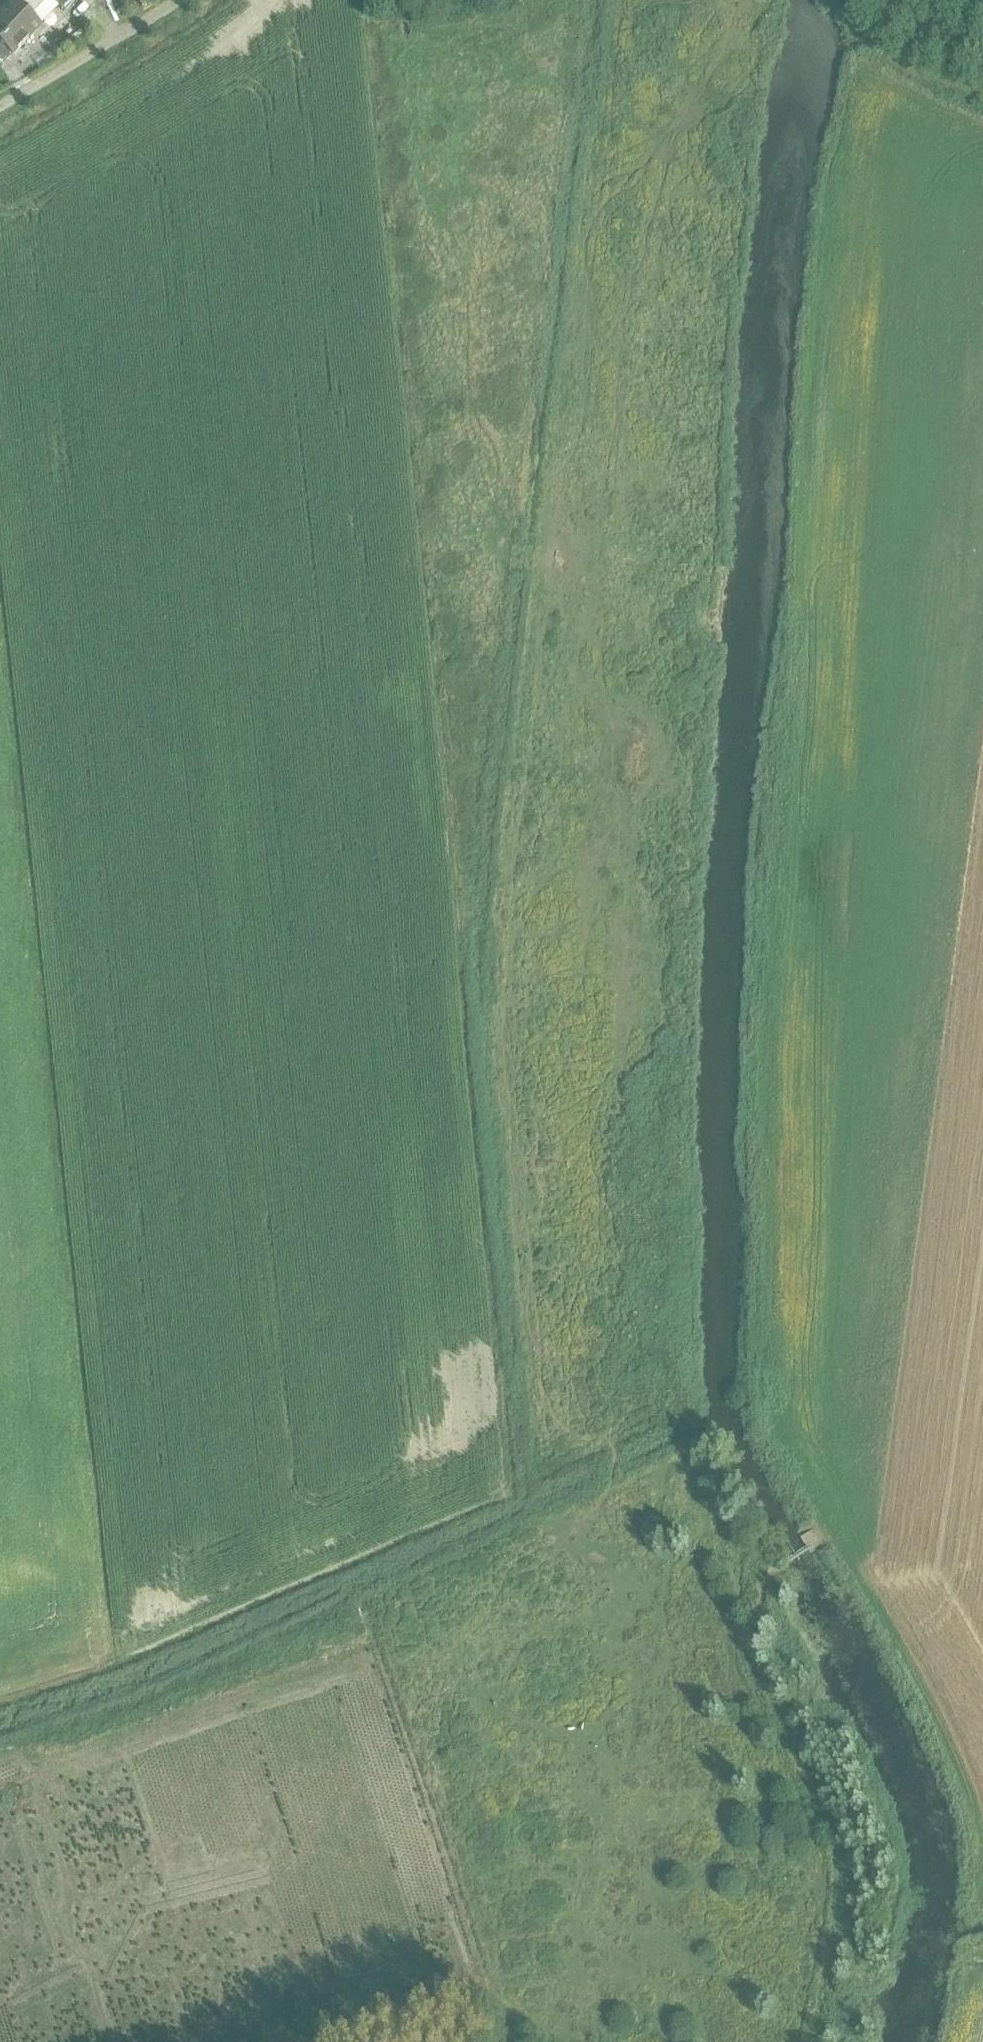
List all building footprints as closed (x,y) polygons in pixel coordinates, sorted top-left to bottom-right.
[(72,0),(12,0),(0,12),(0,45),(11,56),(41,26),(37,22),(55,4),(62,10),(72,0)]
